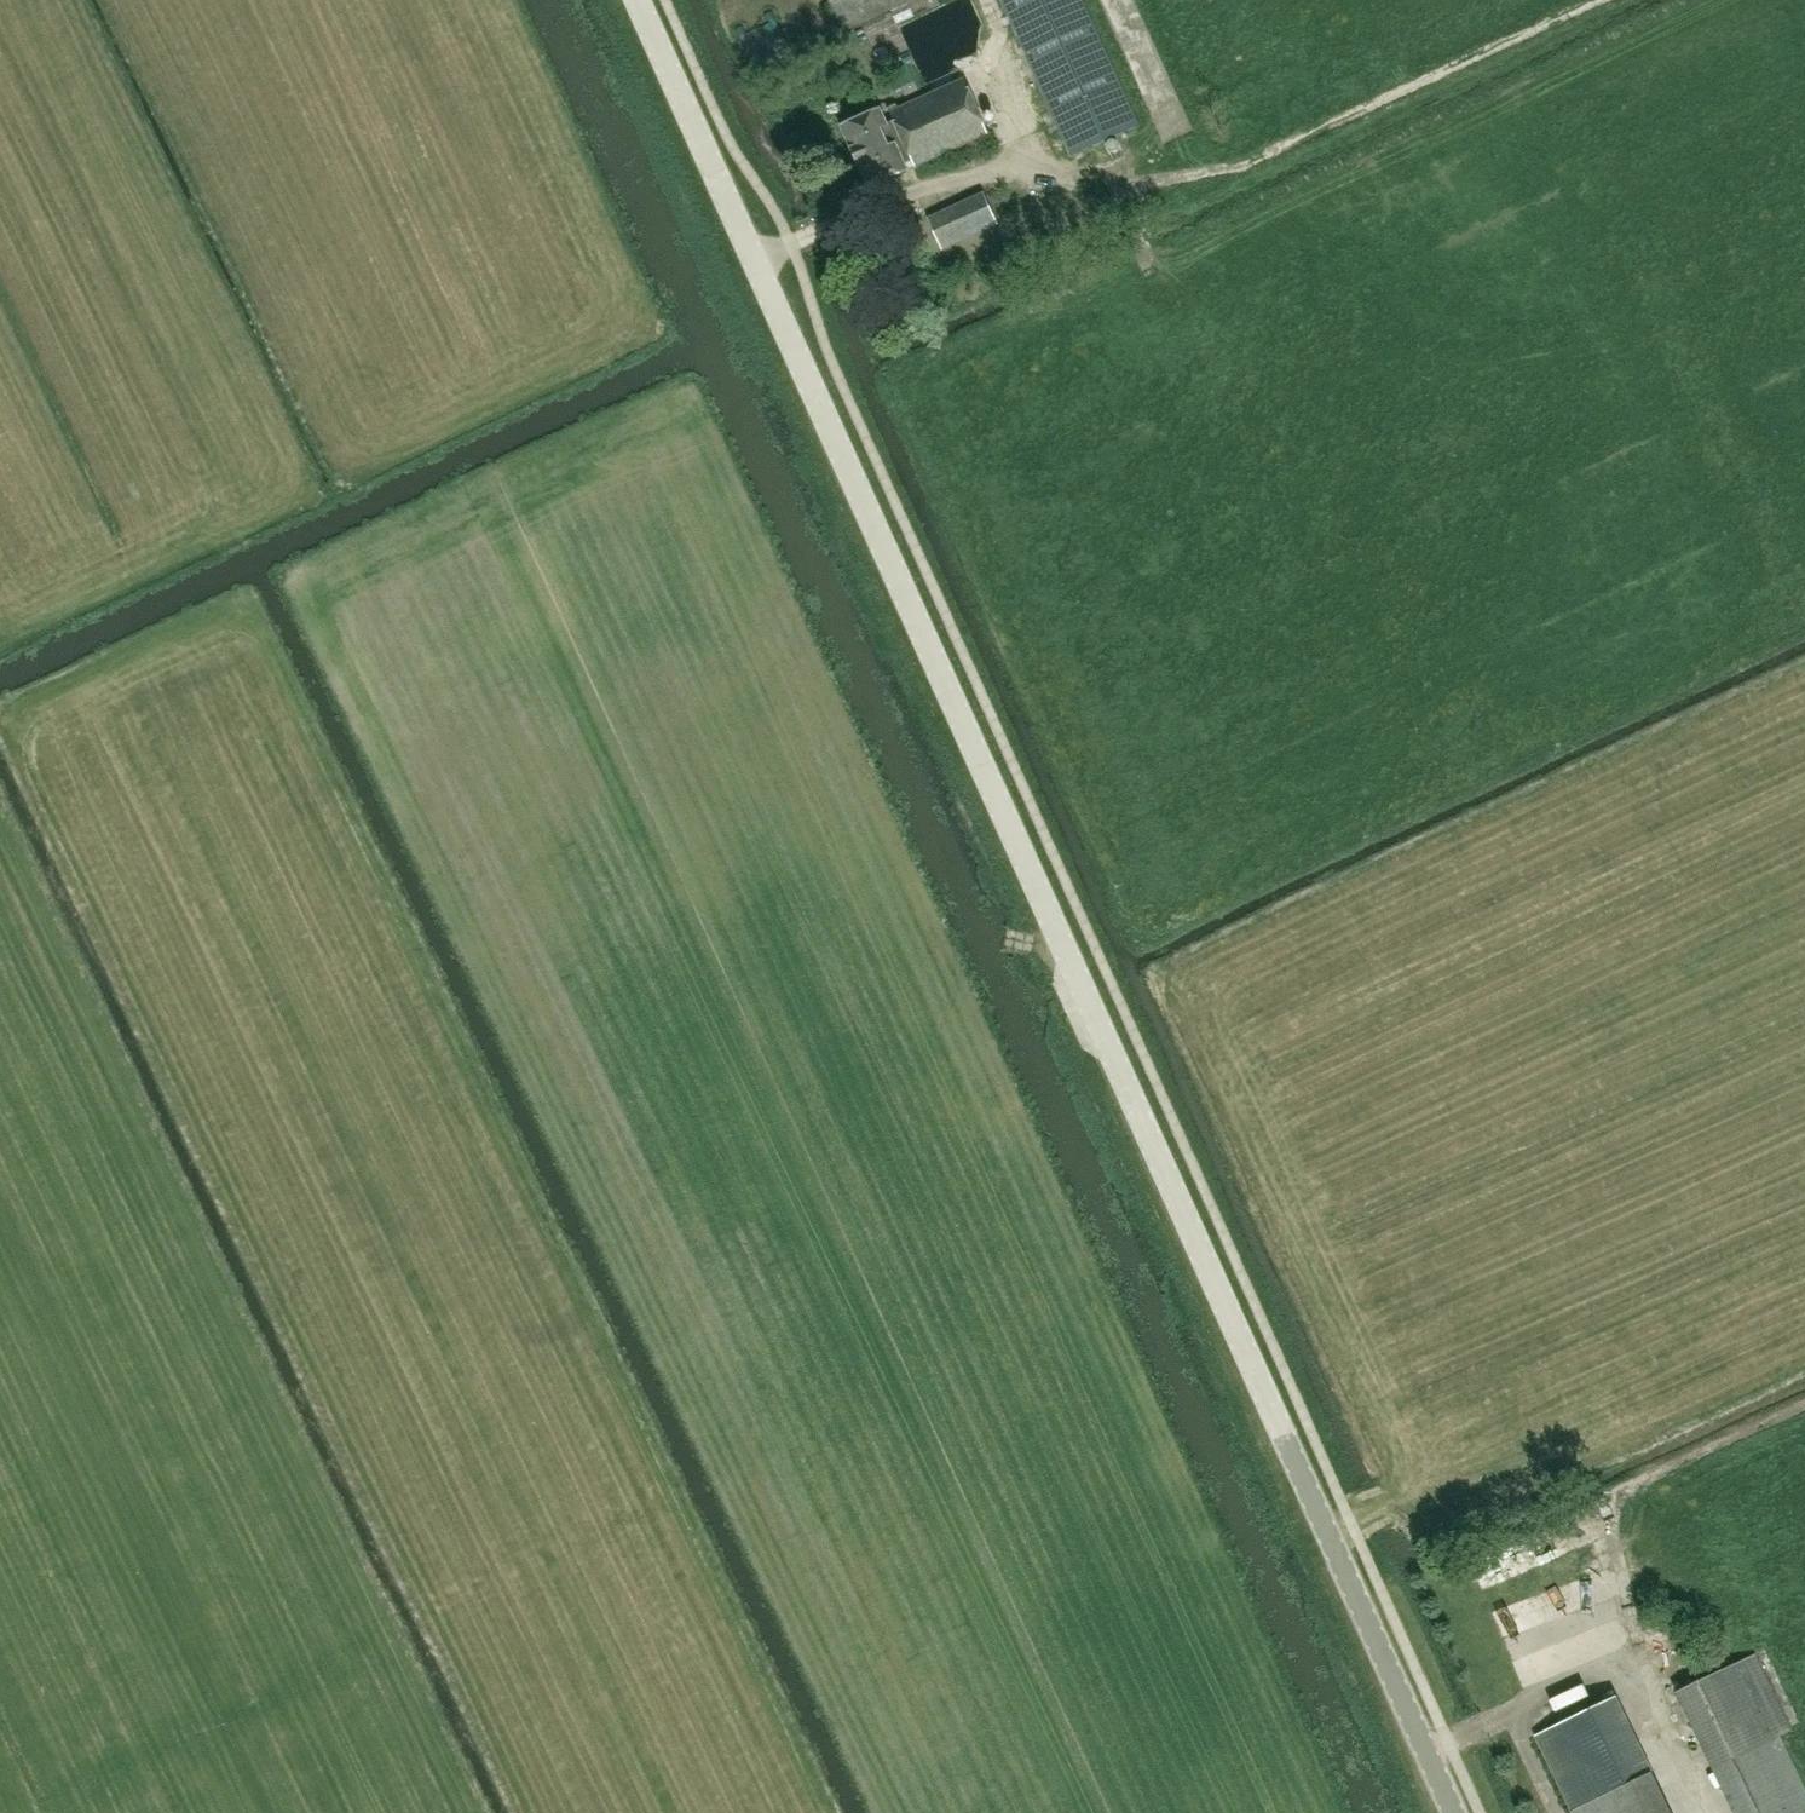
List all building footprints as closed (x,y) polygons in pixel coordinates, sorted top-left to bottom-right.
[(913,0),(831,0),(845,31),(913,0)] [(1082,0),(1001,0),(1070,157),(1139,126),(1082,0)] [(986,133),(962,80),(898,109),(896,104),(880,111),(879,110),(877,111),(843,126),(841,127),(842,129),(868,185),(868,187),(870,186),(904,170),(904,171),(906,170),(905,168),(904,166),(913,162),(915,166),(986,133)] [(996,223),(982,192),(927,218),(941,249),(996,223)] [(1512,1578),(1545,1561),(1535,1543),(1503,1560),(1512,1578)] [(1570,1598),(1538,1605),(1541,1619),(1573,1612),(1570,1598)] [(1779,1735),(1790,1729),(1754,1654),(1676,1691),(1734,1812),(1804,1812),(1804,1789),(1779,1735)] [(1651,1774),(1615,1697),(1536,1734),(1573,1812),(1670,1812),(1651,1774)]
